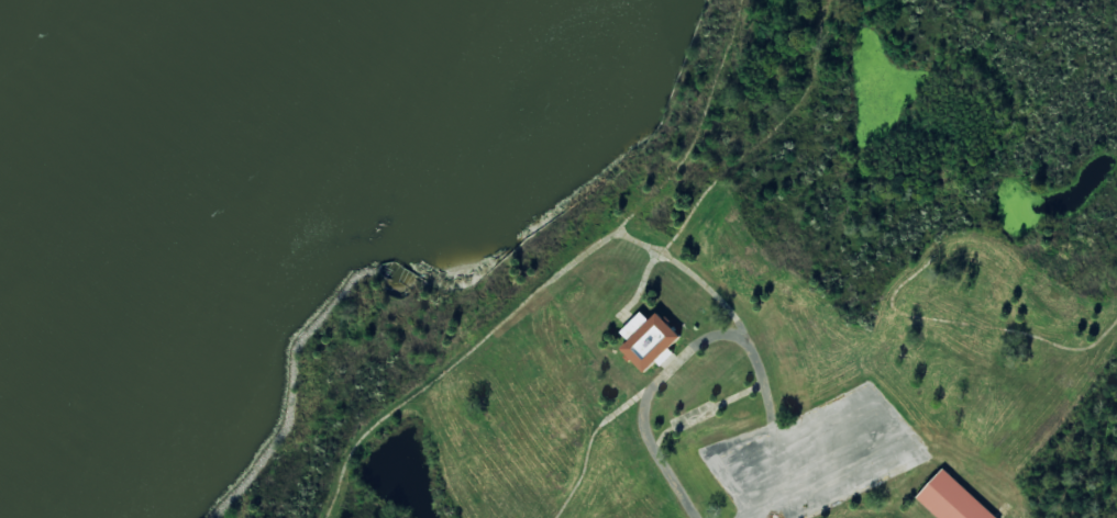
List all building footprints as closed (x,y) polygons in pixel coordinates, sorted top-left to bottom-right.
[(657,312),(649,319),(641,312),(620,330),(629,340),(621,348),(644,372),(656,360),(661,364),(673,352),(668,348),(681,336),(657,312)] [(943,468),(916,496),(939,517),(998,517),(943,468)]
